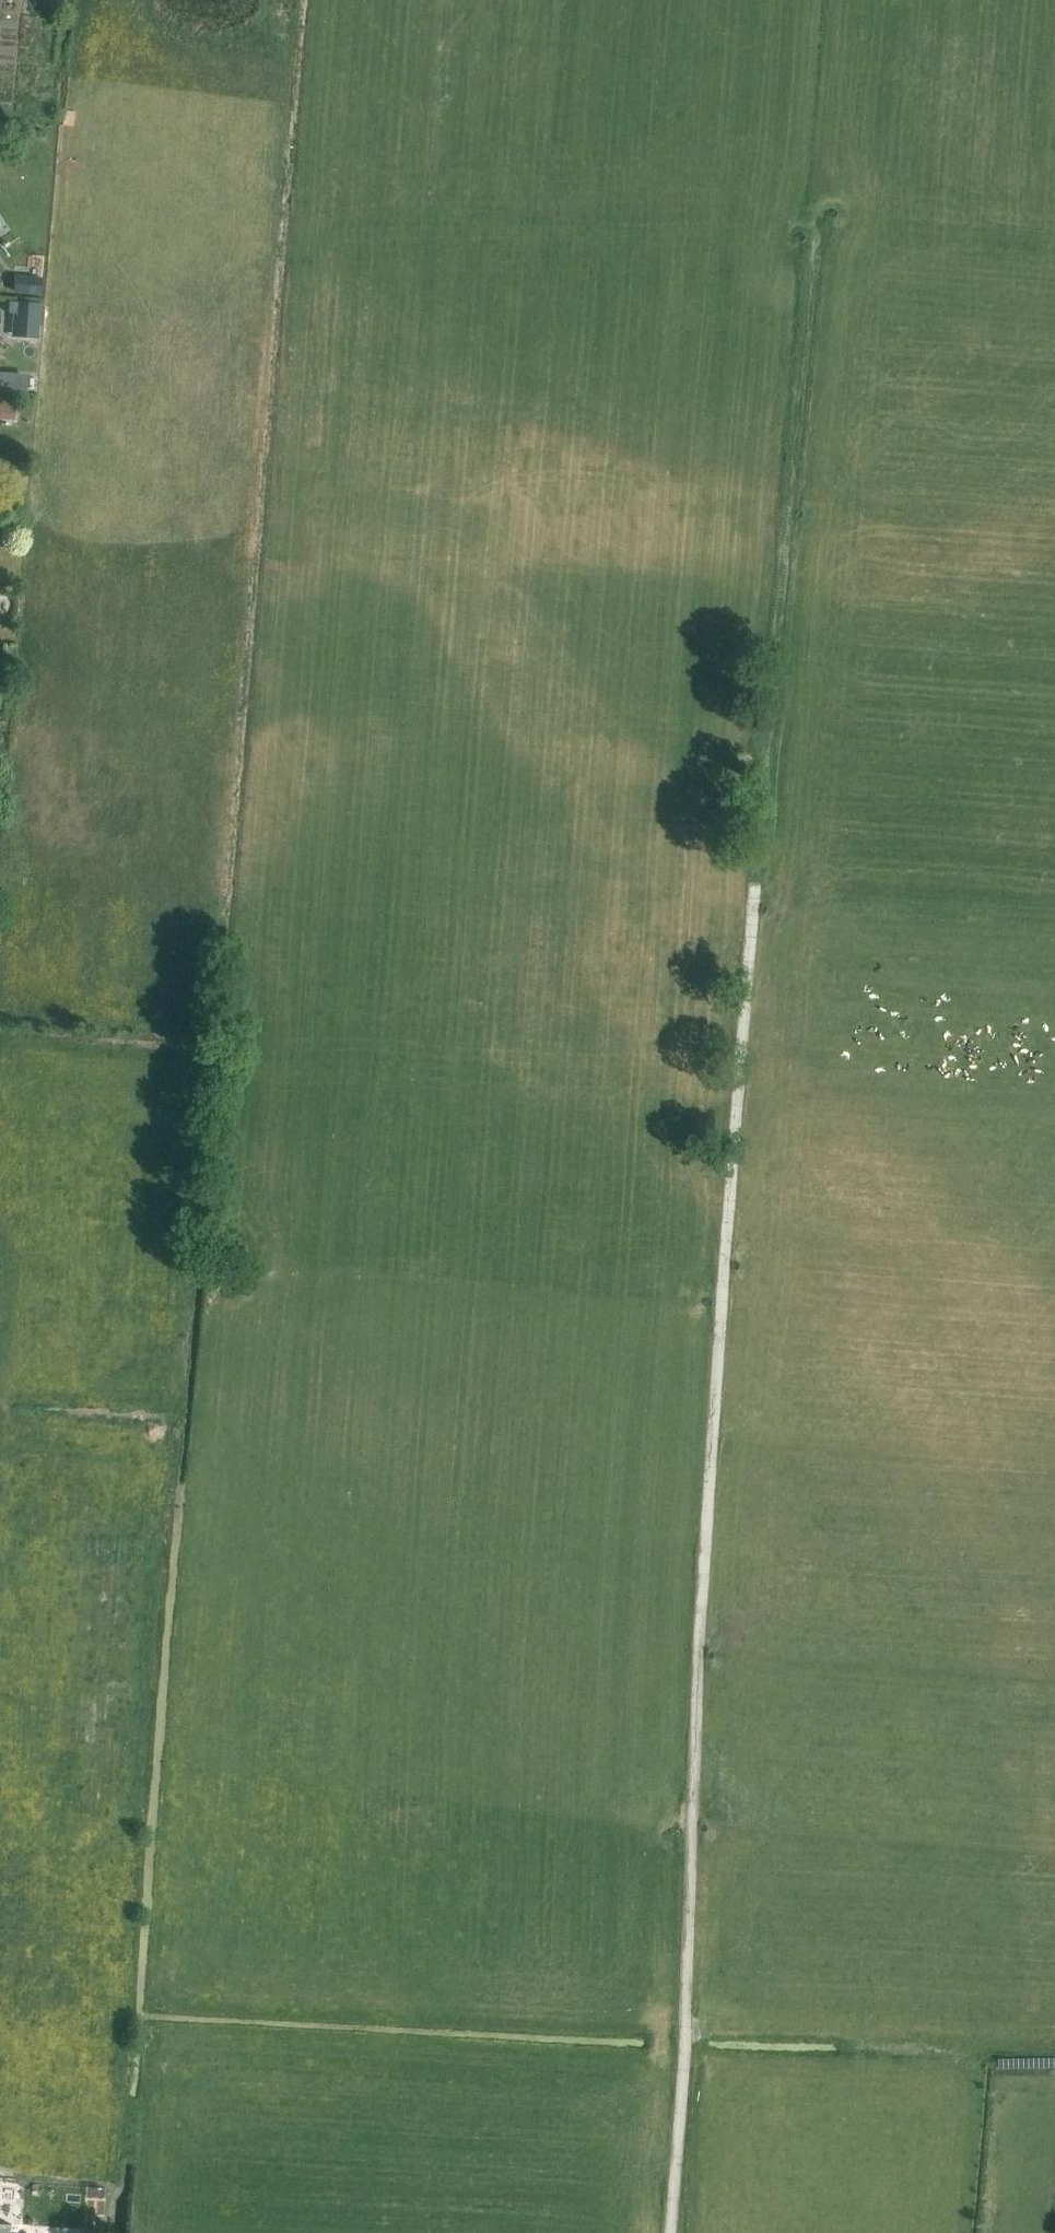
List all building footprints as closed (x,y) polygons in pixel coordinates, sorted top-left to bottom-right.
[(27,294),(29,278),(13,276),(11,293),(27,294)] [(13,301),(12,336),(38,337),(39,302),(13,301)] [(9,374),(0,374),(0,393),(8,394),(9,374)] [(12,2225),(0,2224),(0,2232),(11,2232),(12,2225)]
